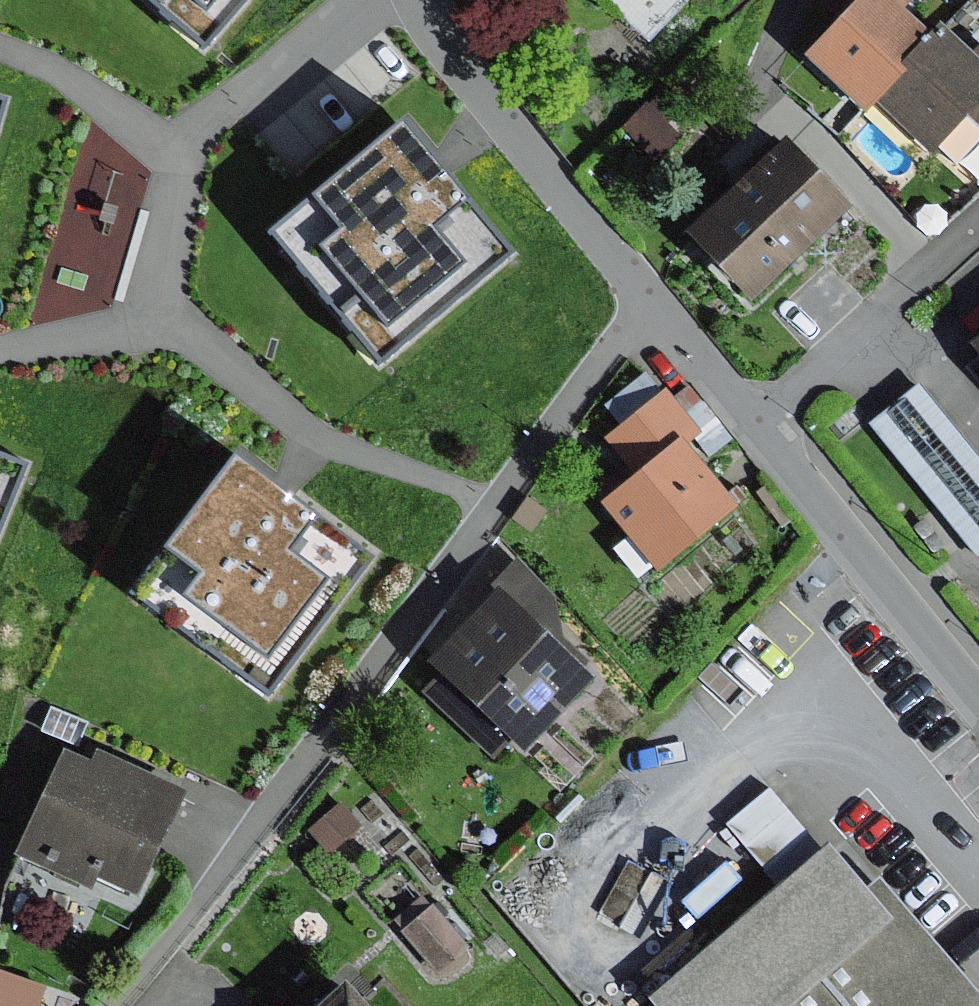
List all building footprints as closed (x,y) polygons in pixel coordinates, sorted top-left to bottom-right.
[(207,58),(255,0),(138,0),(207,58)] [(597,4),(645,50),(692,0),(601,0),(597,4)] [(820,6),(836,20),(800,58),(861,115),(871,105),(927,44),(893,13),(906,0),(825,0),(820,6)] [(927,44),(871,105),(926,155),(936,145),(956,164),(978,139),(978,58),(977,60),(942,28),(927,44)] [(647,117),(626,137),(651,163),(672,143),(647,117)] [(330,183),(258,243),(378,385),(518,267),(436,169),(399,125),(330,183)] [(120,310),(169,156),(95,133),(53,265),(96,278),(89,300),(120,310)] [(846,209),(781,140),(678,237),(742,306),(846,209)] [(968,351),(978,365),(978,342),(968,351)] [(868,429),(978,564),(978,563),(978,461),(919,388),(868,429)] [(661,392),(599,443),(631,481),(602,505),(656,571),(734,508),(686,450),(700,439),(661,392)] [(170,539),(122,598),(253,702),(356,572),(261,497),(226,469),(170,539)] [(18,477),(0,470),(0,519),(18,477)] [(583,683),(491,594),(423,663),(439,679),(504,741),(514,752),(583,683)] [(504,741),(439,679),(422,696),(488,758),(504,741)] [(87,766),(60,753),(10,860),(89,897),(96,882),(134,900),(183,796),(93,754),(87,766)] [(771,788),(726,824),(765,873),(810,836),(771,788)] [(337,804),(306,833),(329,856),(360,828),(337,804)] [(645,1003),(647,1005),(978,1005),(978,1003),(876,881),(860,894),(824,852),(645,1003)] [(434,905),(399,936),(441,984),(476,952),(434,905)] [(0,975),(0,1005),(36,1005),(42,988),(0,975)] [(319,1005),(357,1005),(340,987),(319,1005)]
